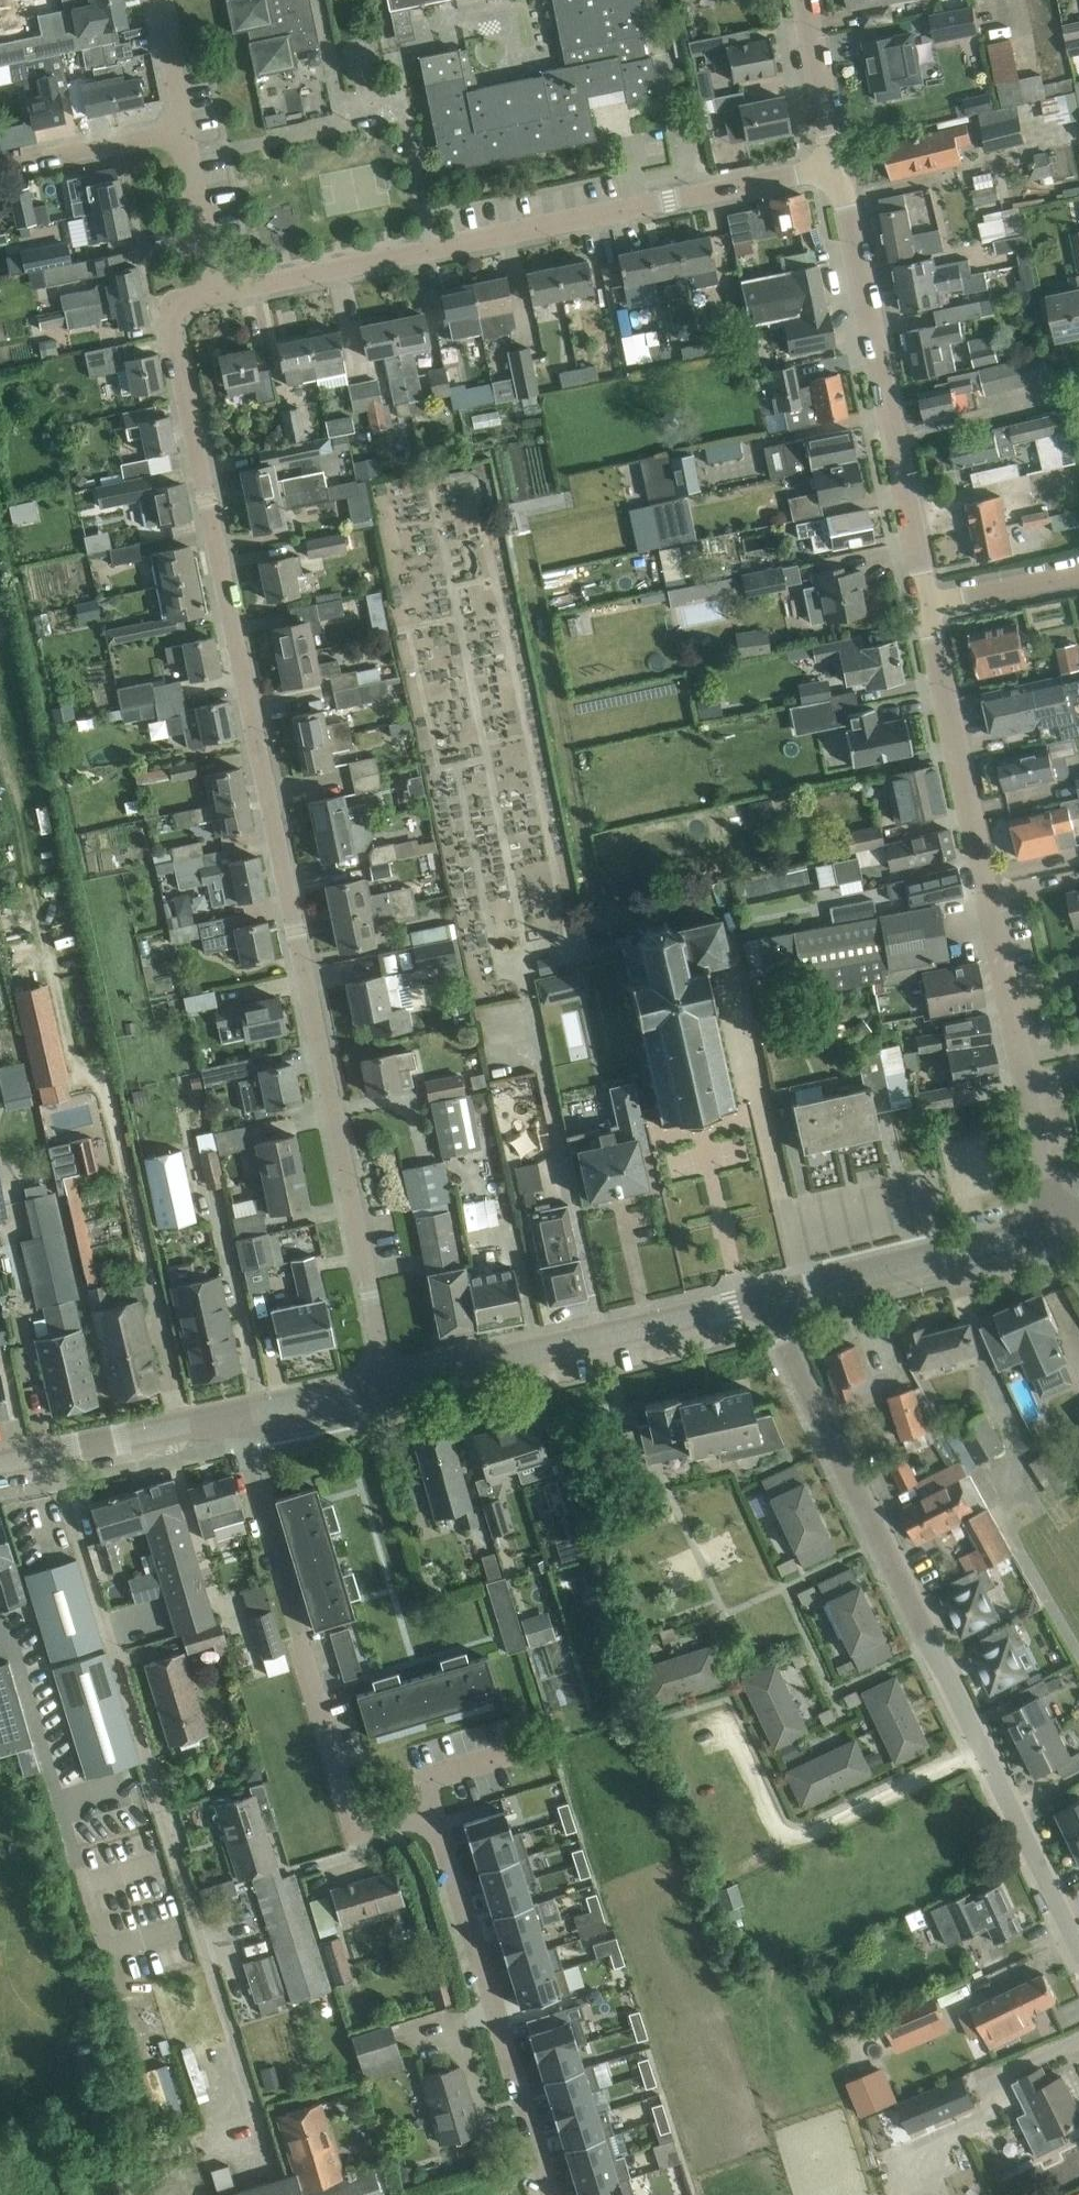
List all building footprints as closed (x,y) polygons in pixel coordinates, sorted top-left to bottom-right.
[(65,9),(70,33),(53,36),(48,33),(3,43),(8,64),(22,60),(22,58),(60,51),(90,45),(103,43),(116,41),(113,28),(127,25),(122,0),(110,0),(65,9)] [(65,9),(110,0),(63,0),(65,9)] [(232,33),(249,29),(251,40),(248,41),(255,76),(294,68),(290,51),(317,45),(307,0),(226,0),(232,33)] [(396,42),(416,38),(408,2),(417,0),(387,0),(396,42)] [(586,93),(623,86),(627,102),(659,95),(651,56),(646,57),(641,34),(646,33),(640,0),(552,0),(565,64),(541,69),(542,71),(468,86),(466,77),(464,77),(458,49),(420,56),(425,85),(442,170),(596,139),(586,93)] [(850,10),(871,6),(901,0),(848,0),(850,10)] [(973,5),(930,14),(936,43),(979,34),(973,5)] [(1066,40),(1078,37),(1078,24),(1063,27),(1066,40)] [(686,29),(688,39),(697,37),(695,27),(686,29)] [(688,41),(691,56),(703,53),(705,62),(728,57),(732,80),(776,71),(769,38),(750,42),(747,29),(688,41)] [(985,36),(1003,107),(1016,103),(1017,105),(1041,98),(1042,101),(1049,99),(1045,83),(1042,73),(1023,78),(1013,37),(1006,39),(1004,31),(985,36)] [(923,80),(914,33),(897,36),(864,43),(873,89),(876,89),(879,100),(903,95),(901,84),(923,80)] [(1066,40),(1069,57),(1078,55),(1078,37),(1066,40)] [(116,43),(116,41),(103,43),(116,108),(143,103),(138,78),(124,80),(120,59),(133,57),(130,41),(116,43)] [(921,59),(935,57),(932,42),(919,44),(921,59)] [(81,80),(68,83),(71,94),(74,109),(86,106),(88,114),(116,108),(103,43),(90,45),(94,66),(92,67),(96,86),(83,89),(81,80)] [(67,83),(60,51),(22,58),(22,60),(8,64),(12,81),(19,85),(24,84),(33,126),(63,119),(58,96),(71,94),(68,83),(67,83)] [(1073,76),(1045,83),(1049,99),(1077,94),(1073,76)] [(712,97),(713,97),(711,86),(699,89),(701,99),(701,100),(712,97)] [(742,91),(713,97),(712,97),(714,104),(715,111),(723,109),(731,108),(734,123),(742,121),(746,140),(789,131),(782,96),(745,104),(742,91)] [(994,109),(990,92),(963,98),(967,115),(994,109)] [(1026,141),(1017,105),(1016,103),(1003,107),(980,113),(990,150),(1026,141)] [(964,162),(960,142),(971,139),(968,127),(883,146),(891,179),(964,162)] [(71,202),(74,215),(124,205),(118,178),(117,178),(115,168),(84,174),(86,184),(88,198),(71,202)] [(994,170),(974,174),(979,202),(999,198),(994,170)] [(46,204),(33,207),(29,188),(10,192),(17,227),(49,221),(46,204)] [(733,241),(774,232),(808,225),(802,193),(770,200),(770,201),(756,204),(756,208),(727,214),(733,241)] [(130,233),(124,205),(74,215),(74,216),(83,214),(85,226),(89,244),(106,241),(105,238),(130,233)] [(983,237),(1025,230),(1021,207),(979,214),(983,237)] [(940,229),(912,235),(906,208),(879,213),(888,261),(916,256),(945,249),(940,229)] [(709,235),(678,241),(684,271),(686,271),(689,288),(718,282),(715,265),(713,257),(709,235)] [(1018,249),(1021,264),(1031,262),(1026,235),(996,241),(998,253),(1018,249)] [(66,241),(22,250),(27,271),(71,262),(66,241)] [(678,241),(648,248),(654,277),(655,277),(657,289),(666,287),(673,326),(694,321),(696,321),(689,288),(686,271),(684,271),(678,241)] [(648,248),(617,254),(621,275),(623,283),(624,283),(628,303),(658,297),(654,277),(648,248)] [(813,248),(778,256),(782,271),(783,271),(816,263),(813,248)] [(64,309),(84,305),(142,293),(136,266),(129,267),(126,252),(43,268),(46,282),(77,276),(105,270),(105,272),(112,270),(114,282),(98,285),(94,288),(61,295),(64,309)] [(894,265),(898,288),(972,273),(969,259),(936,266),(934,257),(894,265)] [(587,260),(556,266),(562,296),(563,296),(593,290),(591,282),(587,260)] [(790,353),(832,344),(816,263),(783,271),(782,271),(740,279),(749,326),(767,322),(768,327),(784,324),(790,353)] [(556,266),(525,272),(530,294),(531,302),(550,298),(562,296),(556,266)] [(972,274),(972,273),(898,288),(903,311),(943,303),(941,293),(964,288),(965,293),(989,288),(986,272),(972,274)] [(1052,309),(1041,311),(1045,331),(1056,328),(1058,339),(1078,335),(1078,275),(1070,277),(1073,291),(1049,296),(1052,309)] [(506,276),(471,283),(481,331),(481,330),(483,338),(486,337),(489,338),(497,337),(498,335),(511,332),(510,327),(516,325),(506,276)] [(1036,287),(1034,277),(1024,279),(1016,281),(1018,291),(1036,287)] [(437,290),(441,312),(446,337),(481,331),(471,283),(437,290)] [(1035,289),(1016,293),(1019,305),(1027,310),(1039,308),(1035,289)] [(148,322),(142,293),(84,305),(84,306),(69,309),(71,321),(100,315),(100,314),(116,311),(117,314),(121,313),(124,327),(148,322)] [(947,322),(998,311),(995,296),(944,307),(947,322)] [(65,311),(39,317),(42,329),(68,323),(65,311)] [(422,313),(391,320),(410,415),(427,412),(415,353),(430,350),(422,313)] [(410,415),(391,320),(361,326),(367,355),(384,351),(395,403),(397,403),(400,418),(410,415)] [(957,370),(955,359),(951,341),(965,339),(961,320),(907,331),(907,332),(901,333),(904,350),(910,348),(916,378),(957,370)] [(312,331),(308,337),(316,377),(319,389),(350,383),(347,371),(343,352),(339,331),(325,333),(320,330),(312,331)] [(637,336),(623,339),(629,365),(671,356),(668,340),(659,342),(657,331),(648,333),(648,331),(636,333),(637,336)] [(994,335),(970,340),(975,366),(999,361),(994,335)] [(729,336),(706,341),(709,357),(733,352),(729,336)] [(55,337),(45,339),(47,354),(58,352),(55,337)] [(308,337),(278,343),(282,365),(286,383),(303,379),(304,380),(316,377),(308,337)] [(686,362),(709,357),(706,341),(683,346),(686,362)] [(122,395),(132,393),(161,387),(154,355),(128,360),(125,343),(85,351),(90,376),(117,371),(122,395)] [(538,390),(535,380),(531,359),(528,346),(508,350),(518,395),(538,390)] [(251,349),(219,355),(228,394),(255,389),(257,402),(275,399),(269,369),(256,371),(251,349)] [(1051,351),(981,368),(987,392),(1057,375),(1051,351)] [(545,356),(531,359),(535,380),(549,377),(545,356)] [(750,362),(738,365),(740,378),(753,375),(750,362)] [(578,368),(581,383),(600,380),(597,364),(578,368)] [(435,398),(450,395),(444,367),(429,371),(435,398)] [(847,414),(838,374),(810,380),(811,385),(797,388),(792,367),(769,372),(774,397),(772,398),(775,413),(791,410),(795,429),(820,423),(819,420),(847,414)] [(581,383),(578,368),(560,371),(563,387),(581,383)] [(958,413),(954,393),(982,387),(979,370),(949,376),(950,381),(935,384),(937,390),(920,393),(926,420),(958,413)] [(376,380),(362,384),(368,409),(372,430),(393,426),(388,403),(381,404),(376,380)] [(453,408),(469,405),(464,383),(449,387),(453,408)] [(354,412),(368,409),(362,384),(349,387),(354,412)] [(148,453),(152,452),(174,448),(167,416),(157,418),(154,405),(124,412),(129,437),(144,433),(148,453)] [(300,406),(281,409),(286,440),(305,437),(300,406)] [(1045,469),(1051,467),(1077,461),(1065,411),(1043,416),(993,428),(994,432),(950,442),(956,468),(1000,457),(1017,453),(1014,443),(1038,438),(1045,469)] [(812,469),(812,471),(856,462),(850,429),(805,438),(805,439),(783,443),(790,473),(811,469),(811,470),(812,469)] [(346,433),(332,436),(335,451),(349,448),(346,433)] [(261,466),(241,470),(248,501),(327,485),(325,479),(324,470),(275,480),(272,464),(319,454),(333,451),(329,436),(316,439),(258,451),(261,466)] [(742,455),(739,441),(704,448),(707,462),(742,455)] [(640,461),(649,498),(676,492),(677,494),(701,488),(693,452),(670,457),(669,454),(640,461)] [(122,463),(125,477),(150,472),(147,458),(122,463)] [(359,480),(380,475),(376,458),(355,462),(359,480)] [(856,462),(812,471),(817,492),(794,497),(796,505),(790,507),(793,520),(823,514),(820,504),(863,495),(856,462)] [(1051,467),(1045,469),(1027,473),(1032,490),(1055,484),(1051,467)] [(990,469),(972,473),(975,486),(993,482),(990,469)] [(77,472),(72,480),(82,487),(91,485),(95,485),(94,478),(87,480),(88,479),(77,472)] [(150,472),(125,477),(96,483),(101,504),(140,496),(146,526),(188,517),(181,483),(154,488),(150,472)] [(327,485),(248,501),(254,532),(275,527),(284,525),(281,511),(287,509),(287,508),(360,493),(357,478),(327,485)] [(968,502),(973,531),(1006,525),(1000,496),(968,502)] [(673,498),(650,503),(658,546),(682,541),(673,498)] [(22,502),(10,504),(14,523),(26,520),(22,502)] [(1036,512),(1039,525),(1052,521),(1051,517),(1050,508),(1036,512)] [(798,537),(809,536),(811,535),(814,551),(830,548),(872,539),(866,509),(806,521),(796,523),(798,537)] [(1039,525),(1036,512),(1022,515),(1025,528),(1039,525)] [(1052,521),(1055,531),(1078,525),(1078,520),(1077,512),(1051,517),(1052,521)] [(1012,554),(1006,525),(973,531),(979,561),(1012,554)] [(308,541),(312,558),(348,549),(345,533),(308,541)] [(114,564),(142,558),(139,543),(111,548),(114,564)] [(659,550),(665,579),(667,588),(676,587),(686,585),(684,575),(692,574),(686,544),(659,550)] [(157,587),(195,579),(200,578),(195,554),(190,556),(188,545),(150,553),(157,587)] [(299,554),(289,556),(260,562),(268,599),(315,589),(311,570),(303,571),(299,554)] [(798,563),(741,575),(745,594),(802,582),(798,563)] [(826,621),(842,617),(864,613),(858,586),(864,585),(861,570),(841,574),(840,567),(809,574),(812,588),(818,586),(826,621)] [(686,585),(676,587),(678,595),(732,584),(730,576),(686,585)] [(197,588),(195,579),(157,587),(164,620),(207,611),(202,587),(197,588)] [(380,589),(366,592),(375,635),(389,632),(380,589)] [(319,619),(345,614),(342,598),(315,603),(319,619)] [(109,644),(155,635),(152,620),(106,629),(109,644)] [(273,628),(279,656),(311,649),(305,621),(273,628)] [(1027,665),(1023,645),(1018,623),(969,634),(979,677),(1027,665)] [(744,653),(771,649),(767,628),(741,632),(744,653)] [(866,687),(881,684),(902,680),(894,641),(861,647),(859,635),(837,639),(812,645),(814,654),(816,662),(841,657),(847,683),(864,679),(866,687)] [(192,678),(198,677),(220,672),(212,637),(167,646),(170,661),(188,657),(192,678)] [(1078,669),(1078,659),(1076,643),(1059,647),(1064,672),(1078,669)] [(812,645),(800,647),(802,657),(814,654),(812,645)] [(314,664),(311,649),(279,656),(285,685),(331,675),(334,689),(381,679),(379,667),(357,671),(357,670),(341,673),(338,659),(314,664)] [(1064,676),(1073,718),(1061,721),(1065,736),(1078,733),(1078,672),(1064,676)] [(993,736),(1061,721),(1073,718),(1064,676),(1064,675),(983,694),(993,736)] [(381,679),(334,689),(337,708),(381,699),(388,688),(386,679),(381,680),(381,679)] [(152,680),(117,688),(118,693),(121,708),(154,701),(183,695),(180,680),(158,685),(153,686),(152,680)] [(858,705),(855,690),(830,695),(833,710),(858,705)] [(183,695),(154,701),(157,715),(158,719),(164,717),(180,714),(183,730),(186,746),(192,749),(206,746),(205,741),(233,735),(226,700),(186,709),(183,695)] [(709,696),(696,699),(699,716),(712,714),(709,696)] [(820,699),(789,706),(794,727),(825,721),(820,699)] [(69,704),(53,708),(56,721),(72,718),(69,704)] [(877,723),(874,708),(846,713),(849,728),(844,729),(852,765),(912,753),(904,717),(877,723)] [(292,716),(298,744),(351,733),(349,720),(324,725),(321,710),(292,716)] [(411,719),(389,723),(391,735),(413,731),(411,719)] [(354,747),(351,733),(298,744),(303,772),(325,767),(333,766),(330,752),(354,747)] [(1055,758),(1052,762),(1049,749),(998,761),(1005,790),(1055,778),(1060,779),(1065,778),(1068,775),(1070,771),(1070,767),(1068,762),(1064,758),(1059,757),(1055,758)] [(350,762),(353,777),(380,772),(376,756),(350,762)] [(172,776),(172,779),(197,774),(194,761),(136,773),(138,783),(172,776)] [(899,821),(944,811),(933,765),(893,774),(900,807),(896,808),(899,821)] [(211,805),(246,797),(240,767),(212,773),(216,789),(209,790),(211,805)] [(397,768),(380,772),(353,777),(357,793),(383,787),(383,785),(400,781),(397,768)] [(315,830),(371,818),(368,802),(346,806),(343,794),(309,801),(315,830)] [(246,797),(211,805),(174,812),(177,827),(212,820),(216,835),(252,828),(246,797)] [(127,813),(140,810),(137,798),(124,801),(127,813)] [(1020,858),(1042,853),(1058,850),(1058,847),(1074,843),(1066,807),(1011,819),(1020,858)] [(375,836),(371,818),(315,830),(321,859),(366,850),(375,836)] [(851,851),(883,845),(879,825),(846,831),(851,851)] [(890,869),(953,854),(947,828),(884,842),(890,869)] [(372,863),(438,850),(436,840),(418,843),(417,838),(374,847),(370,853),(372,863)] [(171,847),(172,852),(173,860),(203,854),(200,841),(171,847)] [(156,863),(173,860),(172,852),(152,856),(154,864),(156,863)] [(266,895),(258,856),(230,861),(230,863),(218,866),(218,863),(206,866),(203,854),(173,860),(156,863),(158,873),(175,869),(178,882),(201,877),(202,884),(214,881),(215,888),(221,887),(225,903),(266,895)] [(858,857),(816,865),(820,886),(862,878),(858,857)] [(751,860),(738,863),(740,873),(753,870),(751,860)] [(390,863),(371,866),(374,879),(392,876),(390,863)] [(907,893),(910,906),(963,894),(956,866),(885,883),(889,897),(907,893)] [(333,917),(415,900),(430,897),(427,883),(369,895),(365,878),(327,886),(333,917)] [(1069,893),(1076,925),(1078,925),(1078,891),(1069,893)] [(178,915),(192,912),(187,892),(172,895),(177,915),(178,915)] [(829,907),(832,924),(876,916),(873,899),(829,907)] [(418,915),(415,900),(333,917),(340,949),(373,942),(369,925),(418,915)] [(926,961),(934,960),(947,957),(937,905),(916,909),(876,916),(804,929),(744,940),(756,1003),(882,980),(880,969),(926,961)] [(194,923),(192,912),(178,915),(177,915),(168,917),(170,928),(194,923)] [(244,962),(250,961),(272,956),(265,921),(239,927),(236,914),(194,923),(170,928),(173,942),(202,936),(205,950),(240,943),(244,962)] [(657,1106),(660,1117),(661,1120),(657,1121),(658,1124),(661,1123),(662,1127),(665,1126),(665,1123),(679,1120),(679,1124),(682,1124),(682,1119),(690,1117),(692,1129),(710,1126),(707,1114),(715,1112),(716,1116),(719,1115),(718,1111),(732,1108),(732,1111),(735,1110),(734,1106),(738,1106),(716,1005),(717,1005),(714,992),(716,992),(713,978),(719,977),(716,965),(730,962),(721,921),(671,933),(661,922),(642,927),(639,937),(635,937),(634,935),(623,938),(624,943),(620,944),(633,998),(626,999),(629,1012),(635,1011),(657,1106)] [(411,931),(414,945),(452,937),(449,923),(411,931)] [(452,937),(414,945),(377,952),(382,975),(347,982),(355,1019),(370,1016),(373,1034),(372,1034),(373,1035),(410,1027),(406,1008),(414,1006),(409,984),(404,985),(402,972),(419,969),(419,968),(457,961),(452,937)] [(539,974),(557,970),(553,956),(536,960),(539,974)] [(929,1013),(985,1003),(977,962),(936,970),(934,960),(926,961),(880,969),(882,980),(883,985),(918,978),(920,992),(925,991),(929,1013)] [(563,997),(558,973),(536,978),(542,1002),(563,997)] [(185,997),(188,1011),(218,1005),(214,990),(185,997)] [(248,1037),(263,1034),(284,1029),(277,997),(215,1010),(218,1025),(245,1019),(248,1037)] [(38,1003),(22,1006),(25,1021),(41,1018),(38,1003)] [(940,1023),(944,1047),(992,1040),(987,1014),(940,1023)] [(862,1020),(853,1026),(861,1037),(870,1030),(862,1020)] [(939,1031),(916,1035),(919,1052),(942,1048),(939,1031)] [(992,1040),(944,1047),(952,1087),(1000,1078),(992,1040)] [(51,1043),(31,1047),(44,1103),(66,1098),(63,1085),(61,1086),(51,1043)] [(369,1093),(391,1088),(412,1084),(408,1068),(414,1067),(411,1049),(363,1059),(369,1093)] [(831,1096),(841,1143),(880,1135),(875,1111),(891,1108),(879,1051),(855,1056),(862,1089),(831,1096)] [(224,1063),(228,1078),(256,1072),(253,1057),(224,1063)] [(0,1063),(0,1087),(1,1100),(27,1099),(26,1062),(0,1063)] [(256,1076),(242,1079),(238,1080),(245,1111),(267,1106),(267,1107),(299,1100),(291,1064),(259,1070),(261,1077),(257,1078),(256,1076)] [(469,1076),(472,1088),(486,1085),(483,1072),(469,1076)] [(430,1100),(465,1092),(462,1074),(426,1082),(430,1100)] [(660,1117),(657,1106),(639,1110),(633,1084),(608,1089),(617,1126),(566,1138),(570,1153),(578,1152),(588,1199),(590,1199),(596,1208),(609,1205),(611,1194),(647,1186),(639,1152),(648,1150),(642,1121),(660,1117)] [(949,1085),(913,1093),(917,1112),(953,1105),(949,1085)] [(144,1088),(131,1092),(134,1104),(147,1101),(144,1088)] [(486,1111),(489,1105),(488,1099),(482,1096),(476,1097),(473,1103),(474,1109),(480,1112),(486,1111)] [(841,1143),(831,1096),(792,1104),(802,1152),(841,1143)] [(468,1149),(462,1121),(458,1099),(435,1104),(444,1153),(468,1149)] [(263,1177),(301,1170),(294,1134),(256,1142),(256,1145),(249,1146),(244,1125),(214,1132),(219,1154),(244,1149),(246,1162),(259,1159),(263,1177)] [(92,1137),(70,1142),(77,1174),(99,1169),(92,1137)] [(217,1148),(200,1152),(208,1188),(225,1184),(217,1148)] [(535,1148),(511,1152),(513,1165),(537,1161),(535,1148)] [(182,1149),(143,1158),(158,1224),(155,1225),(156,1228),(197,1218),(182,1149)] [(414,1208),(446,1201),(453,1200),(444,1161),(405,1169),(414,1208)] [(537,1161),(513,1165),(519,1193),(543,1189),(537,1161)] [(308,1205),(301,1170),(263,1177),(267,1196),(254,1199),(257,1212),(232,1217),(237,1239),(237,1241),(270,1234),(269,1232),(267,1233),(263,1212),(270,1210),(271,1213),(308,1205)] [(448,1210),(446,1201),(414,1208),(415,1216),(416,1216),(427,1272),(426,1272),(438,1335),(477,1328),(468,1278),(466,1268),(459,1269),(448,1210)] [(587,1297),(583,1275),(567,1204),(527,1212),(547,1305),(587,1297)] [(63,1231),(23,1240),(34,1285),(40,1283),(52,1336),(79,1331),(73,1299),(79,1298),(63,1231)] [(276,1261),(270,1234),(237,1241),(243,1268),(276,1261)] [(297,1304),(307,1349),(334,1343),(313,1255),(292,1260),(302,1303),(297,1304)] [(514,1269),(468,1278),(477,1328),(523,1319),(514,1269)] [(197,1282),(173,1287),(189,1358),(193,1380),(239,1370),(234,1348),(218,1277),(197,1282)] [(138,1302),(114,1308),(108,1283),(88,1288),(115,1399),(159,1388),(138,1302)] [(1059,1329),(1042,1292),(979,1320),(1000,1368),(1021,1358),(1030,1378),(1067,1362),(1053,1331),(1059,1329)] [(281,1354),(307,1349),(297,1304),(271,1310),(281,1354)] [(978,1353),(976,1345),(970,1323),(928,1334),(926,1326),(904,1332),(914,1370),(978,1353)] [(0,1330),(0,1344),(8,1343),(6,1329),(0,1330)] [(96,1403),(79,1331),(52,1336),(36,1339),(53,1413),(96,1403)] [(867,1381),(862,1366),(855,1345),(829,1353),(833,1367),(829,1368),(840,1403),(856,1397),(852,1385),(867,1381)] [(9,1416),(4,1394),(0,1374),(0,1418),(9,1416)] [(780,1444),(767,1413),(773,1412),(773,1410),(768,1401),(750,1405),(746,1386),(679,1402),(678,1397),(644,1404),(645,1409),(648,1423),(638,1425),(643,1447),(645,1458),(624,1463),(630,1488),(651,1483),(646,1463),(690,1453),(690,1455),(717,1447),(721,1460),(780,1444)] [(904,1439),(925,1432),(927,1432),(913,1388),(890,1395),(904,1439)] [(986,1413),(960,1428),(979,1461),(1005,1446),(986,1413)] [(533,1417),(502,1427),(514,1466),(519,1482),(537,1476),(550,1472),(548,1466),(540,1438),(533,1417)] [(498,1472),(514,1466),(502,1427),(474,1436),(489,1483),(500,1479),(498,1472)] [(476,1524),(456,1453),(450,1432),(414,1442),(435,1516),(458,1509),(464,1528),(476,1524)] [(1074,1486),(1052,1448),(1019,1468),(1041,1506),(1074,1486)] [(905,1456),(889,1463),(903,1490),(918,1482),(905,1456)] [(969,1555),(976,1569),(978,1572),(987,1568),(1015,1552),(990,1507),(988,1508),(962,1460),(934,1474),(940,1488),(901,1507),(919,1543),(975,1515),(980,1524),(982,1528),(979,1530),(987,1545),(969,1555)] [(802,1566),(816,1560),(835,1550),(794,1465),(761,1481),(802,1566)] [(245,1518),(232,1475),(189,1488),(204,1538),(215,1534),(213,1527),(245,1518)] [(563,1478),(549,1482),(559,1514),(573,1510),(563,1478)] [(135,1490),(147,1528),(159,1571),(163,1586),(176,1633),(181,1632),(214,1622),(172,1480),(136,1490),(136,1489),(135,1490)] [(275,1499),(294,1564),(335,1552),(329,1531),(340,1528),(332,1501),(321,1505),(316,1487),(275,1499)] [(147,1528),(135,1490),(90,1503),(101,1541),(97,1542),(106,1572),(121,1568),(112,1538),(147,1528)] [(498,1499),(481,1504),(491,1536),(508,1531),(498,1499)] [(573,1510),(559,1514),(567,1538),(581,1534),(573,1510)] [(25,1599),(0,1518),(0,1608),(25,1599)] [(342,1573),(335,1552),(294,1564),(314,1629),(355,1616),(349,1599),(360,1596),(352,1569),(342,1573)] [(794,1557),(778,1563),(782,1575),(798,1569),(794,1557)] [(102,1644),(93,1614),(77,1559),(25,1574),(50,1659),(102,1644)] [(858,1669),(872,1663),(892,1653),(851,1567),(817,1583),(858,1669)] [(978,1572),(976,1569),(951,1582),(957,1594),(946,1600),(954,1616),(953,1620),(957,1627),(960,1628),(963,1633),(982,1623),(996,1616),(984,1592),(996,1585),(987,1568),(978,1572)] [(153,1571),(128,1579),(136,1606),(161,1598),(153,1571)] [(487,1583),(508,1653),(526,1647),(505,1577),(487,1583)] [(814,1585),(797,1592),(803,1604),(819,1597),(814,1585)] [(248,1604),(268,1602),(267,1588),(247,1589),(248,1604)] [(262,1657),(284,1650),(272,1610),(250,1617),(262,1657)] [(548,1611),(522,1619),(530,1646),(556,1638),(548,1611)] [(220,1621),(214,1622),(181,1632),(187,1651),(213,1643),(216,1654),(228,1650),(220,1621)] [(992,1690),(1011,1680),(1025,1673),(1013,1649),(1025,1643),(1014,1622),(980,1639),(986,1651),(975,1657),(983,1673),(982,1677),(986,1684),(989,1685),(992,1690)] [(677,1638),(673,1627),(661,1631),(664,1642),(677,1638)] [(362,1674),(348,1628),(330,1633),(344,1680),(362,1674)] [(675,1657),(686,1692),(722,1681),(711,1645),(675,1657)] [(803,1650),(791,1655),(797,1668),(808,1663),(803,1650)] [(421,1675),(433,1716),(498,1697),(486,1656),(468,1661),(465,1651),(439,1658),(442,1669),(421,1675)] [(88,1776),(139,1761),(106,1652),(55,1668),(88,1776)] [(183,1652),(145,1664),(170,1746),(207,1734),(183,1652)] [(686,1692),(675,1657),(639,1668),(650,1704),(686,1692)] [(16,1750),(23,1774),(40,1769),(8,1660),(0,1662),(0,1754),(16,1750)] [(774,1748),(794,1738),(808,1732),(775,1663),(741,1679),(774,1748)] [(368,1735),(433,1716),(421,1675),(400,1682),(397,1671),(371,1679),(374,1689),(356,1695),(368,1735)] [(1040,1671),(1027,1677),(1031,1685),(1043,1678),(1040,1671)] [(861,1692),(878,1726),(911,1711),(895,1676),(861,1692)] [(1016,1746),(1049,1729),(1045,1722),(1052,1718),(1041,1696),(1050,1691),(1043,1678),(1031,1685),(1019,1691),(1025,1703),(1005,1713),(1010,1723),(1006,1726),(1016,1746)] [(856,1690),(845,1696),(850,1707),(862,1701),(856,1690)] [(831,1708),(819,1713),(824,1724),(836,1719),(831,1708)] [(927,1745),(911,1711),(878,1726),(894,1761),(927,1745)] [(1049,1729),(1016,1746),(1026,1766),(1031,1764),(1037,1774),(1056,1764),(1062,1776),(1078,1768),(1078,1751),(1071,1755),(1060,1734),(1053,1737),(1049,1729)] [(854,1739),(785,1771),(801,1805),(870,1773),(854,1739)] [(251,1764),(247,1769),(249,1778),(262,1775),(259,1762),(251,1764)] [(220,1821),(227,1843),(266,1831),(278,1828),(264,1782),(250,1787),(252,1795),(215,1806),(217,1811),(212,1815),(214,1820),(220,1821)] [(1069,1837),(1078,1832),(1078,1801),(1057,1812),(1069,1837)] [(572,1817),(568,1802),(557,1806),(561,1820),(572,1817)] [(463,1824),(470,1847),(512,1835),(505,1811),(463,1824)] [(576,1830),(572,1817),(561,1820),(565,1833),(576,1830)] [(266,1831),(227,1843),(238,1879),(251,1875),(253,1880),(291,2001),(330,1989),(293,1872),(281,1876),(279,1872),(279,1871),(269,1840),(266,1831)] [(512,1835),(470,1847),(471,1848),(472,1848),(479,1870),(519,1857),(528,1855),(521,1832),(512,1835)] [(1069,1837),(1078,1857),(1078,1832),(1069,1837)] [(586,1861),(582,1848),(571,1851),(575,1865),(586,1861)] [(526,1880),(519,1857),(479,1870),(486,1892),(526,1880)] [(590,1875),(586,1861),(575,1865),(580,1878),(590,1875)] [(394,1869),(330,1889),(340,1923),(404,1903),(394,1869)] [(224,1881),(228,1896),(237,1893),(233,1878),(224,1881)] [(533,1902),(526,1880),(486,1892),(493,1915),(533,1902)] [(946,1903),(930,1910),(946,1947),(987,1928),(994,1944),(1022,1932),(1001,1884),(972,1896),(971,1893),(947,1904),(946,1903)] [(600,1906),(596,1893),(585,1896),(589,1909),(600,1906)] [(318,1924),(333,1921),(327,1894),(311,1898),(318,1924)] [(540,1925),(533,1902),(493,1915),(499,1936),(498,1937),(540,1925)] [(605,1920),(600,1906),(589,1909),(594,1924),(605,1920)] [(547,1948),(540,1925),(498,1937),(505,1961),(547,1948)] [(879,1929),(871,1932),(872,1937),(874,1942),(883,1938),(880,1933),(879,1929)] [(341,1936),(323,1941),(336,1983),(353,1977),(341,1936)] [(620,1950),(616,1936),(605,1940),(609,1953),(620,1950)] [(554,1971),(547,1948),(505,1961),(506,1962),(507,1961),(513,1983),(554,1971)] [(624,1964),(620,1950),(609,1953),(614,1967),(624,1964)] [(282,1993),(284,1992),(272,1954),(243,1962),(255,2001),(257,2001),(282,1993)] [(437,1962),(426,1965),(435,2003),(453,1998),(443,1960),(437,1962)] [(561,1994),(554,1971),(513,1983),(521,2007),(561,1994)] [(1044,1973),(971,2008),(959,2014),(971,2038),(982,2032),(990,2047),(1035,2025),(1029,2012),(1056,1999),(1044,1973)] [(935,1995),(883,2018),(898,2053),(950,2030),(935,1995)] [(587,2041),(576,2004),(553,2011),(557,2024),(528,2033),(535,2057),(587,2041)] [(628,2014),(632,2027),(643,2024),(639,2010),(628,2014)] [(195,2019),(174,2026),(196,2096),(217,2089),(195,2019)] [(647,2038),(643,2024),(632,2027),(637,2041),(647,2038)] [(393,2025),(353,2036),(364,2074),(404,2063),(393,2025)] [(594,2063),(587,2041),(535,2057),(535,2058),(537,2058),(543,2079),(594,2063)] [(871,2043),(839,2053),(837,2053),(846,2082),(847,2082),(851,2094),(849,2094),(850,2098),(893,2085),(884,2055),(875,2058),(871,2043)] [(651,2071),(647,2057),(637,2060),(641,2074),(651,2071)] [(164,2063),(138,2074),(158,2121),(184,2110),(164,2063)] [(601,2086),(594,2063),(543,2079),(550,2101),(549,2101),(549,2102),(601,2086)] [(260,2069),(265,2089),(279,2085),(274,2065),(260,2069)] [(459,2067),(423,2077),(442,2142),(478,2132),(459,2067)] [(1063,2129),(1078,2121),(1078,2111),(1062,2076),(1048,2082),(1041,2067),(1011,2082),(1026,2112),(1035,2108),(1049,2136),(1063,2129)] [(656,2085),(652,2070),(651,2071),(641,2074),(646,2088),(656,2085)] [(960,2073),(895,2100),(907,2129),(972,2102),(960,2073)] [(608,2109),(601,2086),(549,2102),(556,2125),(608,2109)] [(655,2119),(665,2116),(661,2102),(651,2106),(655,2119)] [(277,2116),(295,2173),(300,2190),(342,2177),(320,2103),(277,2116)] [(615,2132),(608,2109),(556,2125),(556,2126),(558,2126),(564,2147),(615,2132)] [(655,2119),(659,2133),(670,2130),(665,2116),(655,2119)] [(571,2170),(622,2155),(615,2132),(564,2147),(571,2170)] [(680,2161),(676,2148),(665,2151),(670,2165),(680,2161)] [(629,2177),(622,2155),(571,2170),(578,2192),(577,2192),(577,2193),(629,2177)] [(401,2166),(398,2183),(411,2185),(414,2168),(401,2166)] [(342,2177),(300,2190),(302,2194),(381,2194),(372,2168),(342,2177)] [(300,2190),(295,2173),(224,2194),(302,2194),(300,2190)] [(629,2177),(577,2193),(578,2194),(634,2194),(629,2177)]
